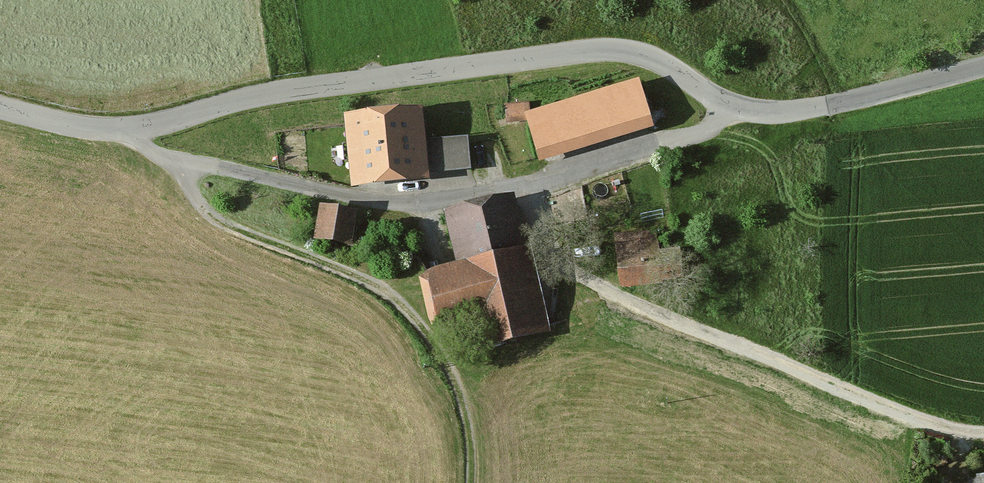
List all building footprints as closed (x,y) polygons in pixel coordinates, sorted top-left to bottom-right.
[(506,123),(527,122),(541,165),(658,128),(642,78),(531,113),(530,105),(506,105),(506,123)] [(428,106),(349,113),(354,185),(433,179),(433,173),(473,170),(470,136),(431,139),(428,106)] [(433,327),(486,316),(491,346),(548,335),(530,246),(521,248),(510,196),(444,209),(455,266),(423,273),(433,327)] [(313,241),(352,248),(357,213),(319,207),(313,241)] [(659,237),(614,239),(617,290),(662,288),(662,283),(684,282),(682,248),(660,249),(659,237)] [(971,476),(972,482),(983,482),(983,475),(971,476)]
